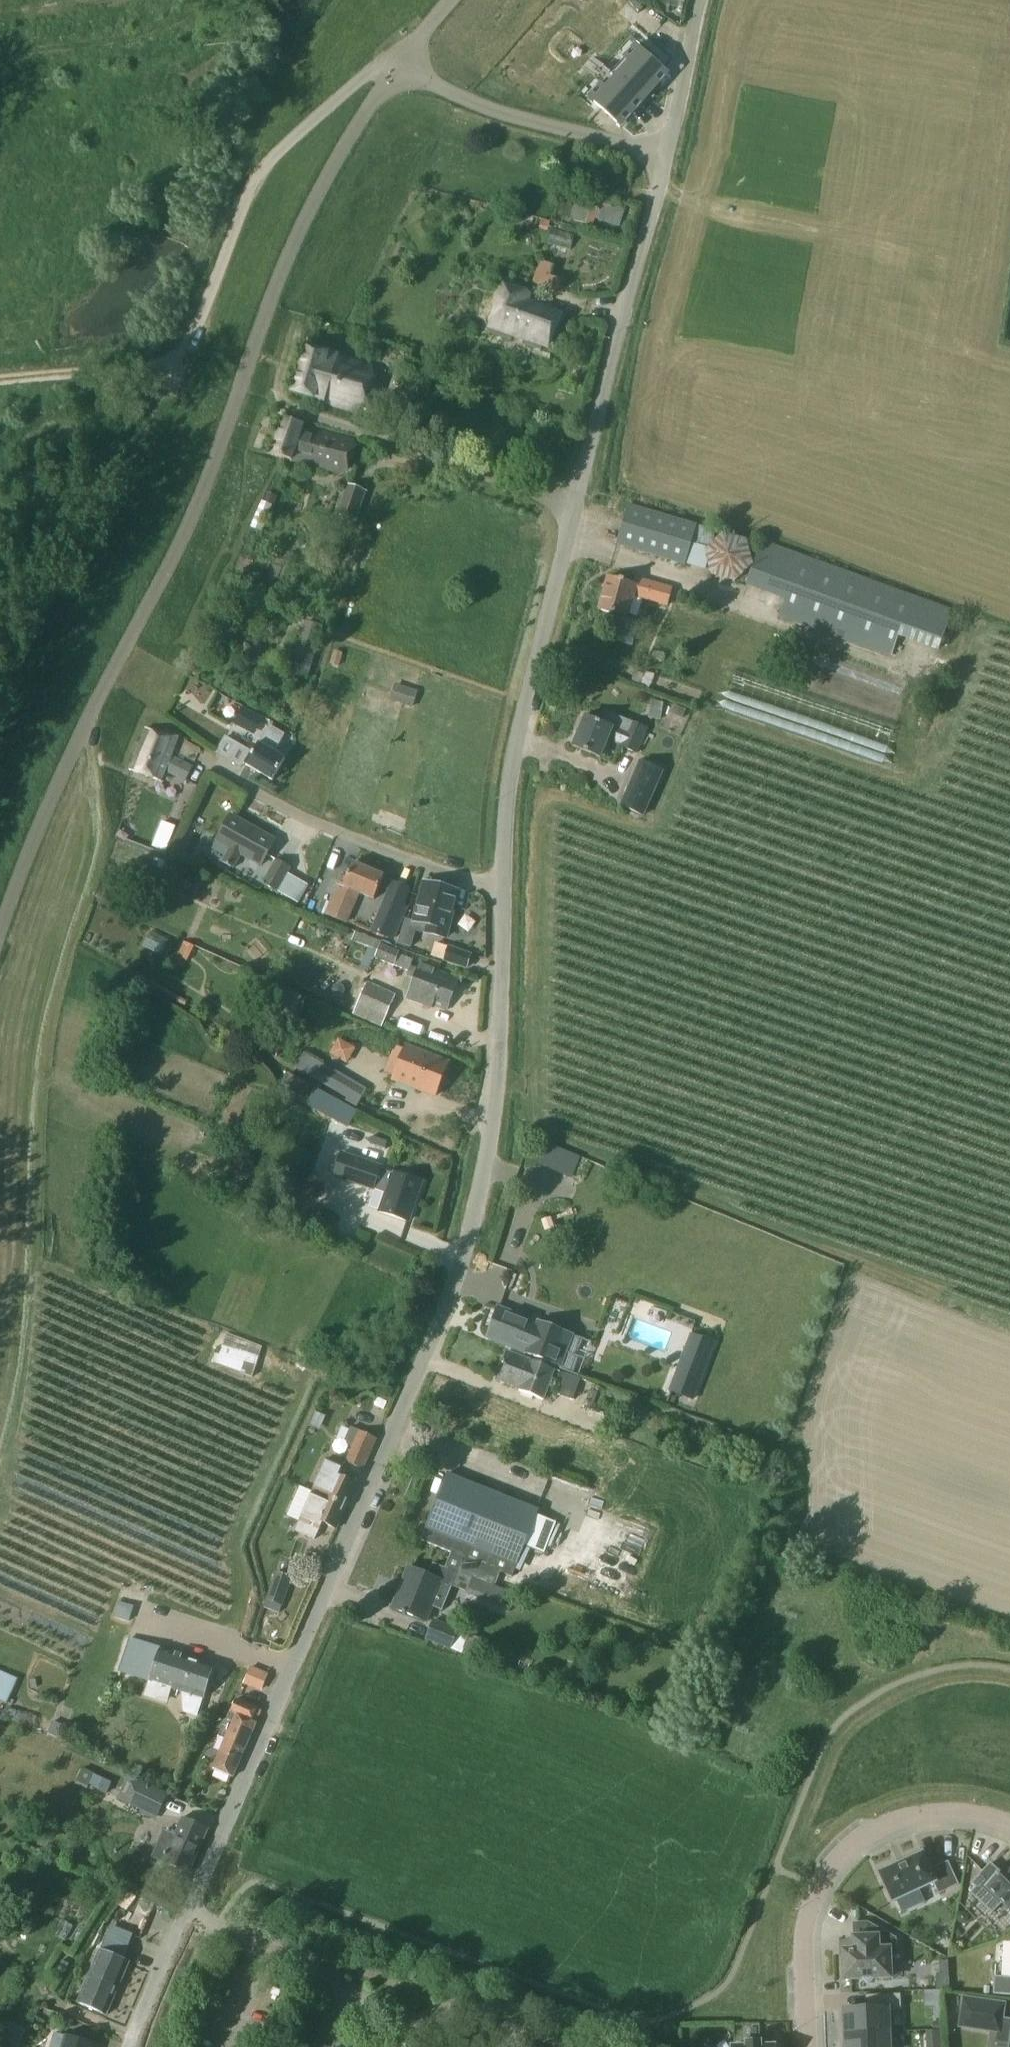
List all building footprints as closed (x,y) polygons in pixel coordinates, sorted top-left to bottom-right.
[(671,12),(689,14),(691,0),(673,0),(671,12)] [(631,54),(622,46),(614,56),(622,64),(590,99),(618,123),(664,72),(636,47),(631,54)] [(582,197),(575,220),(592,225),(599,202),(582,197)] [(604,204),(599,218),(620,225),(625,211),(604,204)] [(542,258),(532,285),(554,293),(559,277),(548,273),(552,262),(542,258)] [(528,292),(504,284),(487,331),(510,340),(511,338),(542,350),(558,306),(527,295),(528,292)] [(328,352),(307,348),(293,390),(314,397),(356,412),(365,405),(368,406),(377,379),(374,378),(373,365),(345,356),(343,356),(328,352)] [(418,360),(414,369),(422,372),(426,363),(418,360)] [(303,425),(282,419),(272,454),(293,460),(343,476),(346,474),(354,476),(356,470),(350,468),(357,447),(355,438),(304,423),(303,425)] [(367,491),(348,485),(337,516),(357,522),(367,491)] [(265,500),(274,505),(278,496),(268,492),(265,500)] [(717,530),(628,504),(616,544),(686,565),(686,564),(706,570),(708,562),(712,576),(736,583),(754,564),(748,540),(723,533),(713,544),(717,530)] [(953,609),(763,540),(747,585),(786,599),(780,616),(891,656),(898,637),(938,651),(953,609)] [(633,584),(608,577),(599,610),(628,618),(634,596),(646,599),(650,582),(635,578),(633,584)] [(323,627),(310,624),(300,658),(295,657),(291,669),(309,674),(323,627)] [(395,685),(389,702),(413,709),(418,692),(395,685)] [(674,704),(671,713),(683,717),(686,709),(674,704)] [(255,746),(267,714),(243,706),(231,737),(255,746)] [(649,728),(606,712),(601,723),(585,717),(573,746),(601,758),(608,740),(620,745),(620,746),(638,754),(649,728)] [(286,735),(269,725),(246,765),(273,781),(285,760),(275,753),(286,735)] [(163,733),(146,727),(128,769),(162,782),(166,772),(186,782),(193,767),(172,756),(179,736),(166,729),(163,733)] [(660,770),(638,761),(620,805),(642,814),(660,770)] [(275,841),(231,815),(217,840),(230,848),(222,862),(235,869),(243,855),(261,865),(275,841)] [(143,821),(129,816),(122,841),(135,845),(143,821)] [(262,884),(277,893),(291,868),(276,859),(262,884)] [(384,877),(353,863),(344,884),(339,882),(326,914),(347,923),(360,893),(375,899),(384,877)] [(152,868),(147,879),(158,884),(163,873),(152,868)] [(410,888),(392,881),(373,930),(391,937),(410,888)] [(412,927),(444,935),(456,889),(424,881),(412,927)] [(414,979),(418,969),(411,966),(413,959),(398,954),(400,950),(381,944),(382,941),(355,931),(352,941),(377,950),(375,958),(409,970),(407,976),(414,979)] [(186,940),(177,961),(186,965),(195,944),(186,940)] [(470,953),(447,946),(444,959),(467,965),(470,953)] [(418,969),(414,979),(407,999),(431,1008),(432,1004),(447,1010),(458,979),(420,964),(418,969)] [(397,994),(368,981),(353,1015),(382,1028),(397,994)] [(334,988),(332,993),(334,997),(338,999),(343,997),(345,993),(343,988),(338,986),(334,988)] [(342,1036),(332,1053),(351,1065),(361,1048),(342,1036)] [(405,1049),(395,1045),(384,1073),(394,1077),(393,1080),(435,1097),(449,1063),(407,1046),(405,1049)] [(368,1090),(305,1052),(295,1069),(347,1099),(346,1101),(358,1108),(368,1090)] [(310,1085),(288,1073),(280,1087),(302,1099),(310,1085)] [(345,1104),(316,1087),(308,1100),(338,1117),(345,1104)] [(383,1168),(352,1158),(345,1181),(375,1191),(376,1186),(388,1190),(380,1212),(408,1221),(421,1183),(394,1173),(392,1177),(381,1173),(383,1168)] [(537,1323),(500,1308),(488,1338),(524,1352),(525,1351),(561,1365),(572,1336),(537,1323)] [(691,1335),(670,1391),(692,1400),(714,1343),(691,1335)] [(222,1344),(216,1364),(250,1374),(257,1355),(222,1344)] [(555,1370),(508,1352),(497,1380),(521,1389),(520,1391),(543,1400),(555,1370)] [(566,1374),(558,1395),(573,1400),(581,1379),(566,1374)] [(363,1471),(378,1439),(375,1438),(376,1434),(366,1430),(365,1433),(359,1431),(345,1462),(363,1471)] [(313,1492),(347,1506),(357,1485),(338,1476),(343,1466),(328,1459),(313,1492)] [(452,1553),(446,1568),(434,1563),(429,1576),(410,1568),(403,1585),(405,1586),(396,1609),(426,1621),(432,1606),(442,1611),(458,1572),(495,1587),(501,1572),(514,1578),(526,1547),(545,1554),(557,1523),(538,1515),(540,1510),(448,1473),(421,1540),(452,1553)] [(347,1506),(313,1492),(311,1496),(314,1498),(299,1533),(315,1540),(322,1524),(336,1530),(347,1506)] [(284,1607),(293,1578),(276,1572),(266,1601),(268,1601),(266,1609),(280,1614),(283,1606),(284,1607)] [(120,1602),(115,1617),(129,1621),(134,1606),(120,1602)] [(426,1639),(452,1650),(452,1649),(463,1653),(469,1637),(459,1632),(460,1630),(434,1619),(426,1639)] [(183,1713),(198,1718),(214,1666),(162,1649),(162,1650),(132,1640),(127,1654),(121,1672),(148,1681),(143,1696),(167,1704),(172,1688),(182,1691),(183,1713)] [(521,1660),(519,1667),(529,1671),(532,1664),(521,1660)] [(248,1670),(243,1680),(249,1682),(259,1686),(265,1673),(255,1668),(253,1672),(248,1670)] [(10,1675),(0,1671),(0,1695),(10,1675)] [(259,1708),(238,1698),(231,1713),(230,1712),(222,1730),(228,1732),(213,1768),(234,1777),(257,1723),(252,1721),(259,1708)] [(59,1738),(63,1731),(64,1727),(53,1722),(52,1726),(48,1733),(59,1738)] [(86,1767),(79,1782),(108,1795),(115,1781),(86,1767)] [(169,1794),(129,1774),(117,1799),(141,1810),(140,1813),(156,1821),(169,1794)] [(209,1830),(183,1818),(176,1835),(164,1830),(152,1857),(190,1874),(209,1830)] [(923,1854),(881,1874),(894,1902),(935,1883),(940,1894),(959,1885),(949,1863),(931,1871),(923,1854)] [(972,1884),(977,1889),(972,1893),(993,1914),(1003,1903),(1009,1910),(1009,1862),(1000,1872),(992,1864),(972,1884)] [(19,1911),(15,1924),(31,1930),(36,1916),(19,1911)] [(961,1912),(958,1915),(958,1919),(961,1922),(966,1922),(969,1919),(968,1915),(965,1912),(961,1912)] [(134,1935),(106,1923),(86,1955),(81,1967),(88,1970),(95,1954),(96,1955),(99,1950),(101,1951),(78,2003),(107,2015),(130,1963),(123,1960),(134,1935)] [(896,1956),(896,1940),(868,1924),(859,1925),(860,1950),(850,1951),(850,1956),(844,1956),(845,1976),(851,1976),(851,1981),(863,1980),(869,1985),(874,1980),(892,1979),(892,1961),(896,1956)] [(949,1961),(941,1961),(941,1973),(949,1973),(949,1961)] [(239,1967),(231,1964),(225,1979),(232,1982),(239,1967)] [(1003,1978),(995,1977),(994,1995),(1009,1996),(1009,1978),(1003,1978)] [(846,2034),(890,2032),(889,2010),(902,2009),(901,1995),(873,1996),(873,2009),(845,2010),(845,2012),(843,2012),(843,2024),(845,2024),(846,2034)] [(965,2000),(961,2027),(999,2033),(998,2042),(1009,2044),(1009,2021),(1002,2020),(1004,2005),(965,2000)] [(27,2033),(29,2025),(8,2021),(7,2029),(27,2033)] [(943,2029),(928,2030),(928,2042),(943,2041),(943,2029)] [(890,2032),(846,2034),(846,2044),(844,2044),(844,2046),(890,2046),(890,2032)] [(57,2034),(54,2036),(51,2046),(96,2046),(97,2046),(57,2034)]
